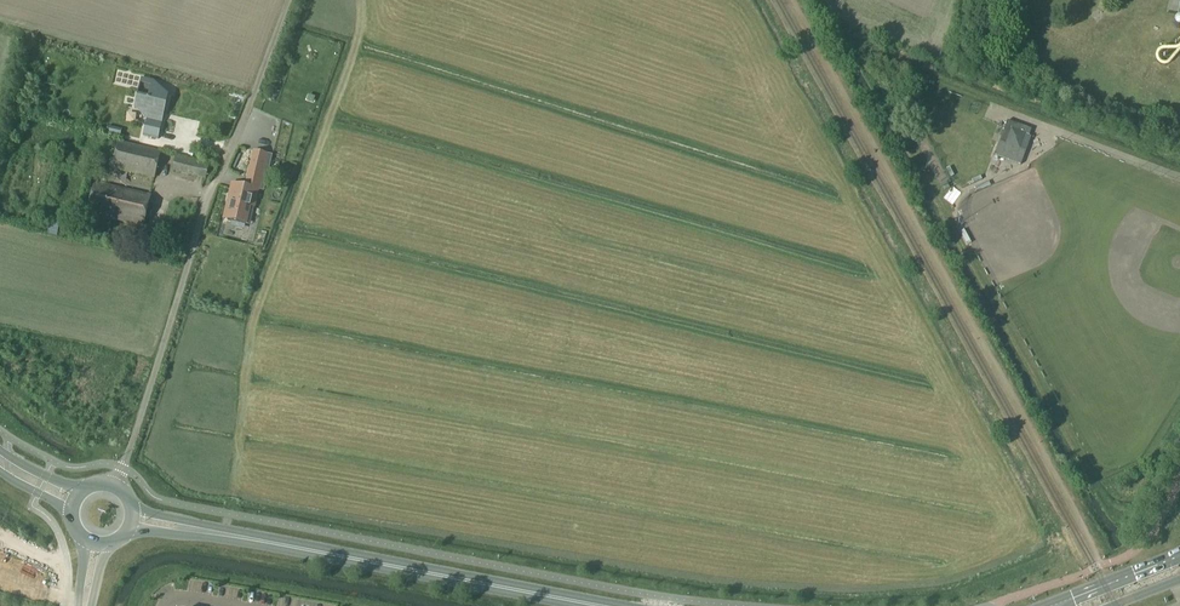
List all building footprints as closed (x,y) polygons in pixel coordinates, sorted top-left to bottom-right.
[(158,140),(169,96),(160,94),(153,86),(154,82),(141,79),(134,109),(142,111),(148,116),(143,136),(158,140)] [(70,111),(67,122),(96,129),(99,118),(70,111)] [(1029,137),(1031,130),(1007,121),(994,156),(1021,166),(1031,138),(1029,137)] [(160,153),(119,142),(118,147),(114,163),(112,169),(154,179),(160,153)] [(261,182),(268,155),(253,151),(247,178),(261,182)] [(150,196),(97,183),(89,215),(100,218),(101,217),(144,226),(150,196)] [(236,184),(234,193),(229,192),(227,202),(232,203),(227,221),(246,225),(255,189),(236,184)]
